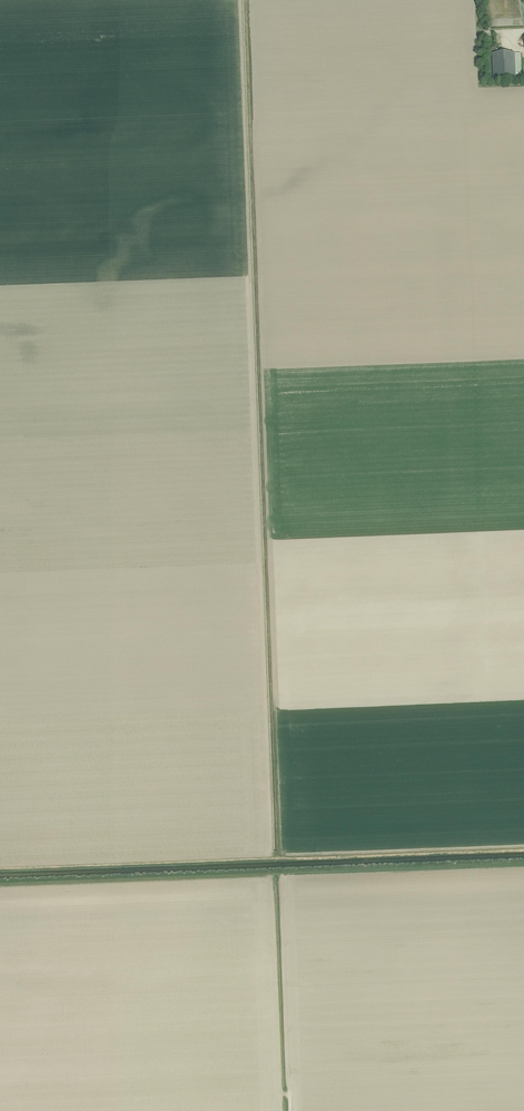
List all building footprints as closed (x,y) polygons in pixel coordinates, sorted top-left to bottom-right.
[(493,78),(515,78),(515,53),(492,54),(493,78)]
